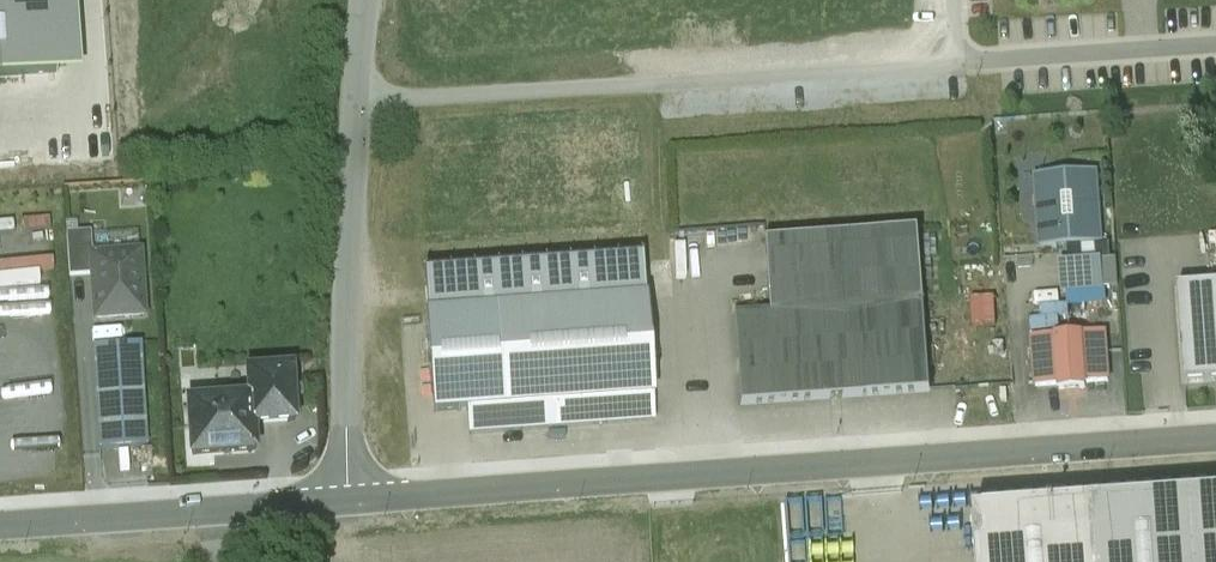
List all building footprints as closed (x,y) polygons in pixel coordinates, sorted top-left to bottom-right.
[(79,72),(74,0),(0,0),(0,78),(79,72)] [(1037,179),(1040,255),(1106,252),(1103,176),(1037,179)] [(920,231),(765,242),(770,314),(734,316),(741,407),(932,393),(920,231)] [(92,234),(67,235),(70,278),(94,277),(92,258),(94,257),(92,234)] [(94,257),(92,258),(94,277),(97,320),(145,317),(140,254),(94,257)] [(1069,259),(1072,290),(1127,287),(1125,255),(1069,259)] [(468,411),(470,435),(654,422),(652,399),(642,259),(426,274),(435,413),(468,411)] [(1178,288),(1185,384),(1215,382),(1215,285),(1178,288)] [(1106,334),(1033,339),(1037,388),(1060,386),(1061,391),(1087,389),(1086,384),(1109,383),(1106,334)] [(142,346),(94,349),(100,451),(148,448),(142,346)] [(292,371),(249,374),(250,399),(253,399),(254,425),(296,422),(292,371)] [(250,399),(190,404),(193,456),(256,451),(254,425),(253,399),(250,399)] [(1093,561),(1215,561),(1215,491),(1088,501),(1093,561)] [(1088,501),(969,511),(973,561),(1093,561),(1088,501)]
